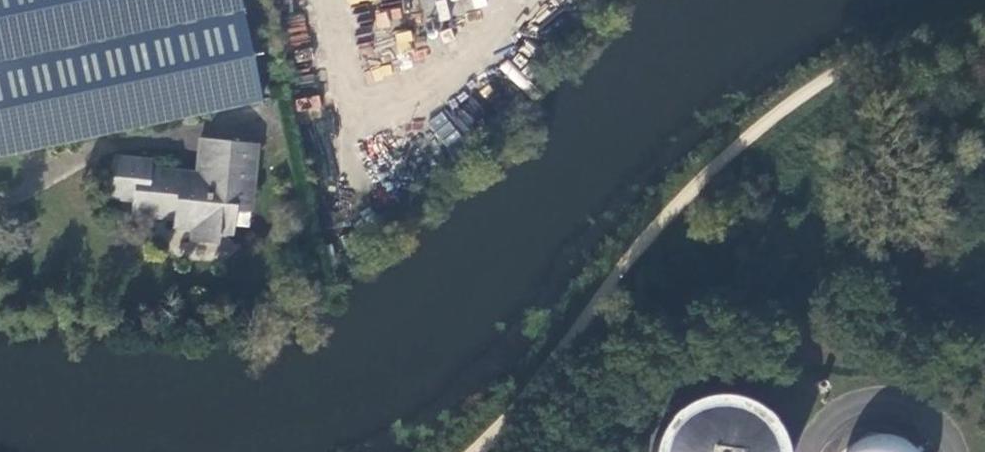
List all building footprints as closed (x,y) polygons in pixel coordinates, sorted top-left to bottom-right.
[(260,99),(239,0),(0,0),(0,154),(260,99)] [(196,137),(194,157),(213,159),(215,139),(196,137)] [(213,159),(194,157),(193,170),(191,185),(172,182),(173,168),(149,166),(150,159),(114,154),(109,195),(131,198),(129,213),(172,216),(171,226),(190,228),(189,238),(215,240),(216,231),(232,232),(234,209),(250,210),(256,143),(215,139),(213,159)] [(193,170),(173,168),(172,182),(191,185),(193,170)] [(786,442),(776,422),(760,407),(740,397),(718,395),(696,400),(678,412),(664,429),(657,450),(657,451),(787,451),(786,442)] [(912,449),(901,441),(888,437),(875,437),(862,442),(851,450),(850,451),(915,451),(912,449)]
